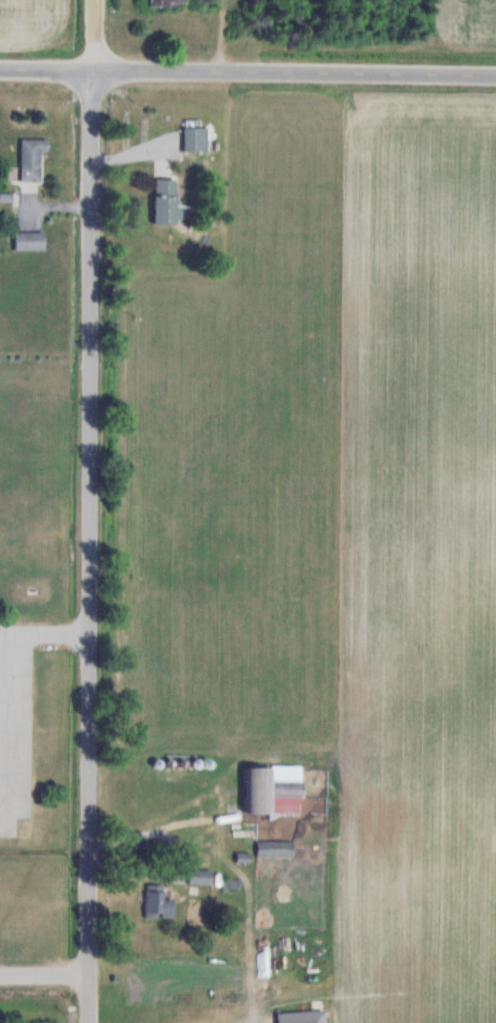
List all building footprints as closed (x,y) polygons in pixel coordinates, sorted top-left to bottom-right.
[(185,151),(209,151),(209,127),(185,127),(185,151)] [(43,151),(49,151),(49,139),(22,139),(22,182),(43,182),(43,151)] [(155,224),(179,225),(179,179),(156,179),(155,224)] [(16,251),(46,251),(46,232),(16,232),(16,251)] [(247,769),(247,814),(303,814),(303,782),(274,782),(274,769),(247,769)] [(258,858),(295,858),(295,842),(258,842),(258,858)] [(191,885),(213,885),(213,870),(191,870),(191,885)] [(165,900),(165,885),(147,885),(147,917),(175,917),(175,900),(165,900)] [(280,1022),(327,1022),(326,1010),(279,1013),(280,1022)]
